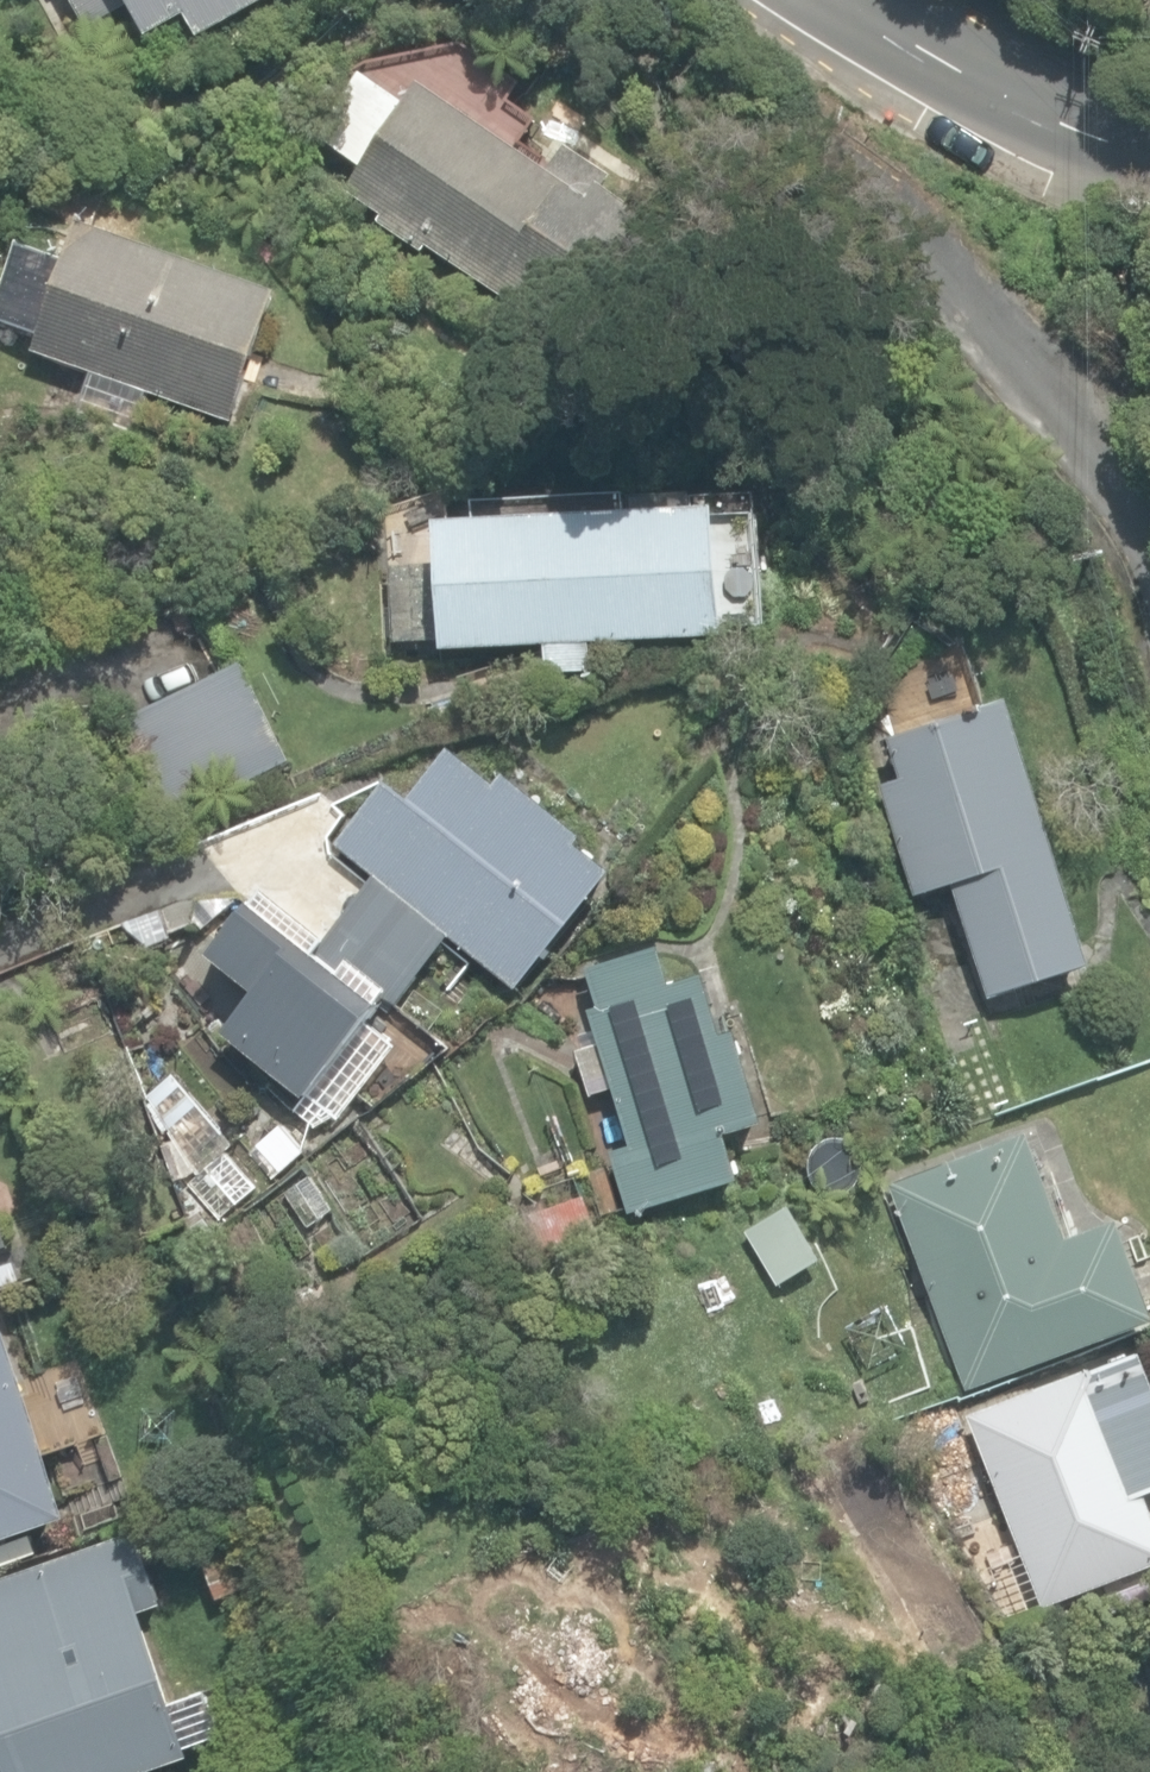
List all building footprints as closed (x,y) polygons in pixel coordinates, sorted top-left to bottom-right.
[(201,41),(272,0),(70,0),(88,30),(137,1),(156,33),(186,16),(201,41)] [(571,273),(646,323),(698,247),(561,154),(552,168),(422,79),(405,103),(361,73),(322,131),(365,160),(347,186),(385,211),(378,223),(420,252),(426,244),(539,321),(571,273)] [(130,429),(147,386),(232,420),(281,294),(203,263),(214,234),(134,203),(121,234),(84,220),(68,259),(18,240),(0,287),(0,320),(37,334),(31,348),(86,369),(72,406),(130,429)] [(548,645),(549,672),(593,670),(591,643),(724,636),(718,506),(438,520),(440,563),(390,566),(393,642),(444,640),(444,650),(548,645)] [(114,720),(156,817),(287,762),(239,663),(114,720)] [(954,885),(990,997),(1091,965),(1007,699),(888,737),(901,778),(881,784),(917,896),(954,885)] [(451,936),(514,988),(611,872),(575,842),(581,834),(507,772),(497,784),(453,747),(409,799),(387,780),(337,840),(375,871),(329,939),(264,888),(214,954),(255,986),(225,1032),(335,1119),(363,1085),(334,1068),(382,1003),(392,1011),(451,936)] [(611,1151),(629,1214),(740,1181),(725,1133),(764,1121),(736,1030),(722,1034),(704,974),(670,984),(659,947),(586,969),(597,1007),(588,1009),(599,1044),(576,1050),(590,1096),(612,1089),(629,1145),(611,1151)] [(223,1130),(175,1074),(144,1100),(191,1157),(223,1130)] [(256,1147),(276,1172),(300,1152),(280,1127),(256,1147)] [(967,1390),(1149,1322),(1149,1299),(1120,1219),(1067,1238),(1028,1132),(891,1183),(967,1390)] [(187,1186),(217,1219),(258,1184),(228,1150),(187,1186)] [(330,1208),(312,1177),(287,1191),(305,1222),(330,1208)] [(528,1213),(540,1256),(600,1240),(588,1197),(528,1213)] [(9,1247),(0,1219),(0,1251),(9,1247)] [(318,1262),(330,1279),(367,1254),(354,1236),(318,1262)] [(21,1284),(14,1264),(0,1269),(0,1291),(21,1284)] [(65,1515),(0,1322),(0,1537),(65,1515)] [(1042,1607),(1149,1565),(1149,1510),(1144,1494),(1149,1492),(1149,1377),(1139,1349),(968,1415),(1042,1607)] [(11,1771),(140,1771),(192,1754),(141,1610),(161,1603),(136,1531),(0,1579),(0,1739),(11,1771)] [(205,1553),(219,1596),(250,1586),(236,1543),(205,1553)]
